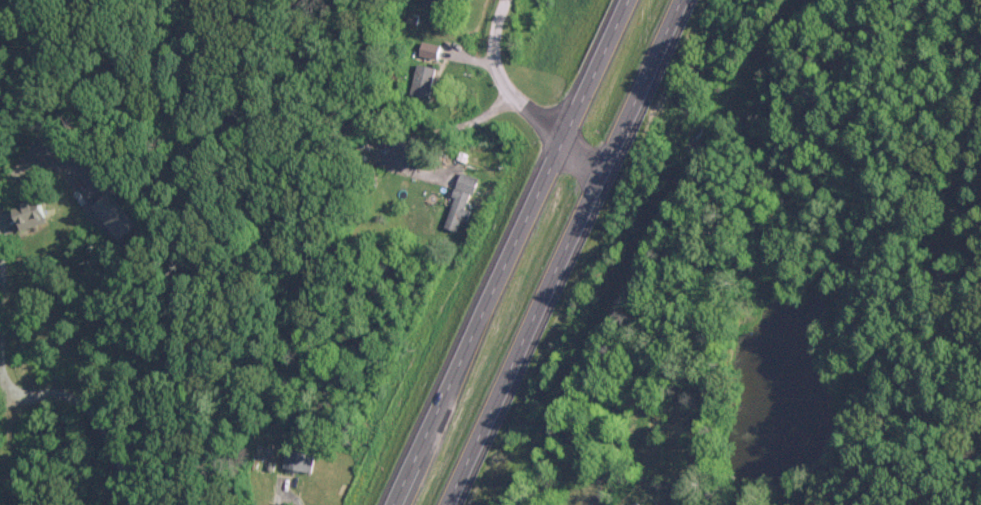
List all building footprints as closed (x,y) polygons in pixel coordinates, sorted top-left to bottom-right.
[(436,67),(416,62),(409,93),(428,97),(436,67)] [(467,221),(470,209),(468,208),(476,178),(459,173),(444,226),(456,229),(459,219),(467,221)] [(142,226),(116,190),(97,204),(123,240),(142,226)] [(18,204),(24,228),(51,222),(45,197),(18,204)] [(312,471),(315,454),(287,450),(284,467),(312,471)]
